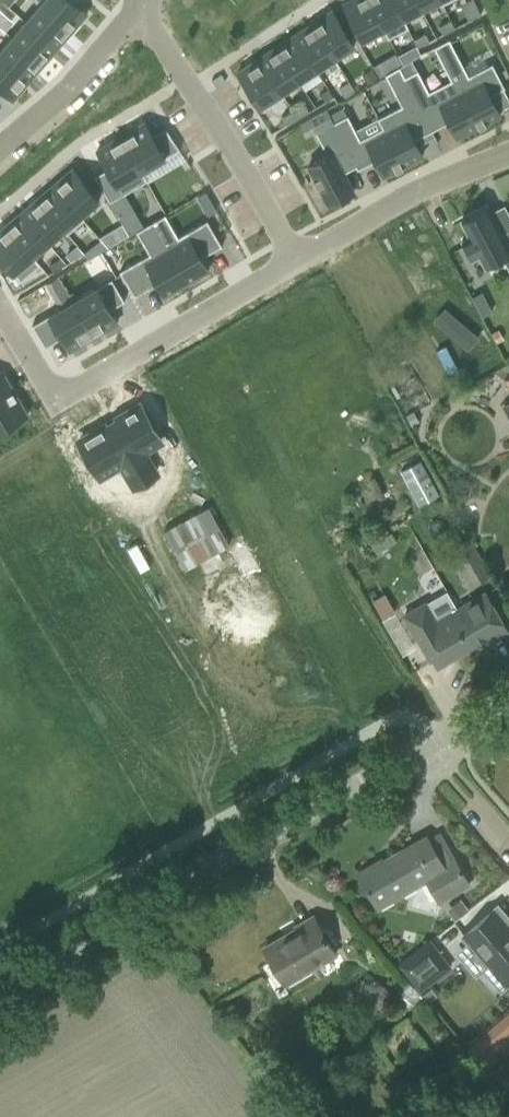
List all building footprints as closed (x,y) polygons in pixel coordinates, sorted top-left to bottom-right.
[(35,2),(70,33),(78,24),(76,22),(83,14),(85,15),(87,14),(70,0),(37,0),(35,2)] [(343,3),(362,40),(383,29),(384,29),(369,0),(355,0),(346,5),(345,3),(343,3)] [(384,29),(383,29),(388,39),(408,28),(404,19),(403,19),(393,0),(369,0),(384,29)] [(403,19),(404,19),(421,10),(416,0),(393,0),(403,19)] [(421,10),(439,0),(440,0),(416,0),(421,10)] [(35,2),(21,18),(55,47),(61,40),(63,41),(70,33),(35,2)] [(320,18),(311,24),(333,59),(334,58),(354,45),(331,10),(331,11),(330,11),(331,13),(322,20),(320,18)] [(21,18),(8,34),(43,65),(50,56),(49,54),(55,47),(21,18)] [(450,20),(438,26),(442,34),(454,28),(450,20)] [(303,32),(294,37),(316,70),(325,64),(330,72),(340,66),(334,58),(333,59),(311,24),(301,30),(303,32)] [(425,33),(413,39),(417,47),(429,41),(425,33)] [(0,43),(0,56),(27,79),(34,71),(36,73),(43,65),(8,34),(0,43)] [(285,41),(276,47),(298,82),(316,70),(294,37),(286,43),(285,41)] [(434,46),(433,47),(451,80),(452,79),(477,128),(477,127),(479,126),(479,128),(480,127),(480,126),(484,123),(485,125),(486,124),(486,123),(500,115),(498,111),(490,96),(503,89),(505,88),(492,64),(468,76),(449,39),(434,46)] [(268,55),(259,60),(281,93),(282,92),(298,82),(276,47),(266,53),(268,55)] [(13,99),(23,88),(21,87),(27,79),(0,56),(0,88),(13,99)] [(249,64),(237,72),(263,111),(285,97),(282,92),(281,93),(259,60),(251,66),(249,64)] [(386,73),(379,61),(372,66),(379,78),(386,73)] [(401,106),(377,118),(382,128),(383,127),(403,166),(420,157),(422,156),(414,140),(432,131),(404,77),(399,66),(398,67),(385,75),(401,106)] [(373,70),(363,76),(368,85),(378,79),(373,70)] [(417,70),(404,77),(432,131),(449,121),(458,137),(477,128),(452,79),(451,80),(428,91),(417,70)] [(349,83),(340,89),(346,98),(355,92),(349,83)] [(325,102),(333,97),(328,89),(320,94),(325,102)] [(304,104),(292,111),(297,118),(309,112),(304,104)] [(292,111),(281,117),(286,125),(297,118),(292,111)] [(347,115),(333,122),(356,166),(357,170),(376,160),(384,176),(396,170),(396,171),(397,170),(397,169),(401,167),(402,168),(403,167),(403,166),(383,127),(382,128),(360,139),(355,130),(347,115)] [(131,132),(121,138),(141,172),(142,171),(180,149),(165,128),(152,136),(144,122),(130,130),(131,132)] [(328,156),(308,166),(314,178),(313,179),(314,180),(315,180),(317,184),(316,185),(317,186),(318,185),(318,186),(328,205),(353,192),(354,191),(344,173),(356,166),(333,122),(315,132),(328,156)] [(108,169),(94,176),(110,202),(147,180),(142,171),(141,172),(121,138),(112,143),(111,141),(97,150),(108,169)] [(63,179),(55,186),(80,216),(81,215),(99,200),(72,168),(61,178),(63,179)] [(46,191),(37,198),(64,230),(63,230),(67,234),(84,219),(81,215),(80,216),(55,186),(47,192),(46,191)] [(30,207),(23,213),(48,243),(63,230),(64,230),(37,198),(29,205),(30,207)] [(461,220),(469,236),(461,240),(471,260),(479,256),(485,267),(502,258),(508,255),(508,230),(502,234),(488,206),(461,220)] [(14,218),(5,225),(32,257),(33,256),(48,243),(23,213),(15,220),(14,218)] [(165,214),(150,223),(185,283),(208,270),(201,258),(222,246),(207,220),(178,237),(165,214)] [(127,257),(115,264),(134,297),(157,283),(164,295),(185,283),(150,223),(135,231),(149,254),(131,264),(127,257)] [(21,281),(40,264),(33,256),(32,257),(5,225),(0,230),(0,257),(21,281)] [(111,278),(72,301),(92,335),(102,329),(103,331),(117,323),(109,309),(124,300),(111,278)] [(471,296),(482,316),(492,311),(482,291),(471,296)] [(72,301),(32,325),(45,347),(62,337),(70,351),(84,342),(83,340),(92,335),(72,301)] [(0,376),(0,431),(28,415),(3,374),(0,376)] [(139,405),(79,440),(100,476),(121,464),(121,465),(119,467),(124,476),(127,474),(133,486),(155,473),(143,451),(160,441),(139,405)] [(190,452),(166,465),(191,508),(214,494),(190,452)] [(421,461),(401,471),(418,505),(438,494),(421,461)] [(447,550),(469,588),(489,576),(468,539),(447,550)] [(424,603),(404,615),(431,661),(434,659),(438,665),(454,656),(490,635),(493,638),(507,630),(496,611),(485,592),(435,621),(424,603)] [(358,873),(369,892),(377,907),(426,879),(439,902),(469,885),(453,857),(442,863),(426,836),(376,865),(375,863),(358,873)] [(490,963),(483,969),(501,989),(508,981),(508,926),(494,909),(463,936),(478,954),(481,951),(490,963)] [(297,928),(264,947),(275,966),(285,983),(335,954),(324,935),(313,916),(296,926),(297,928)] [(396,963),(418,994),(452,968),(429,938),(396,963)] [(422,994),(426,999),(434,993),(429,988),(422,994)] [(475,1061),(508,1031),(508,1025),(503,1018),(466,1050),(475,1061)]
